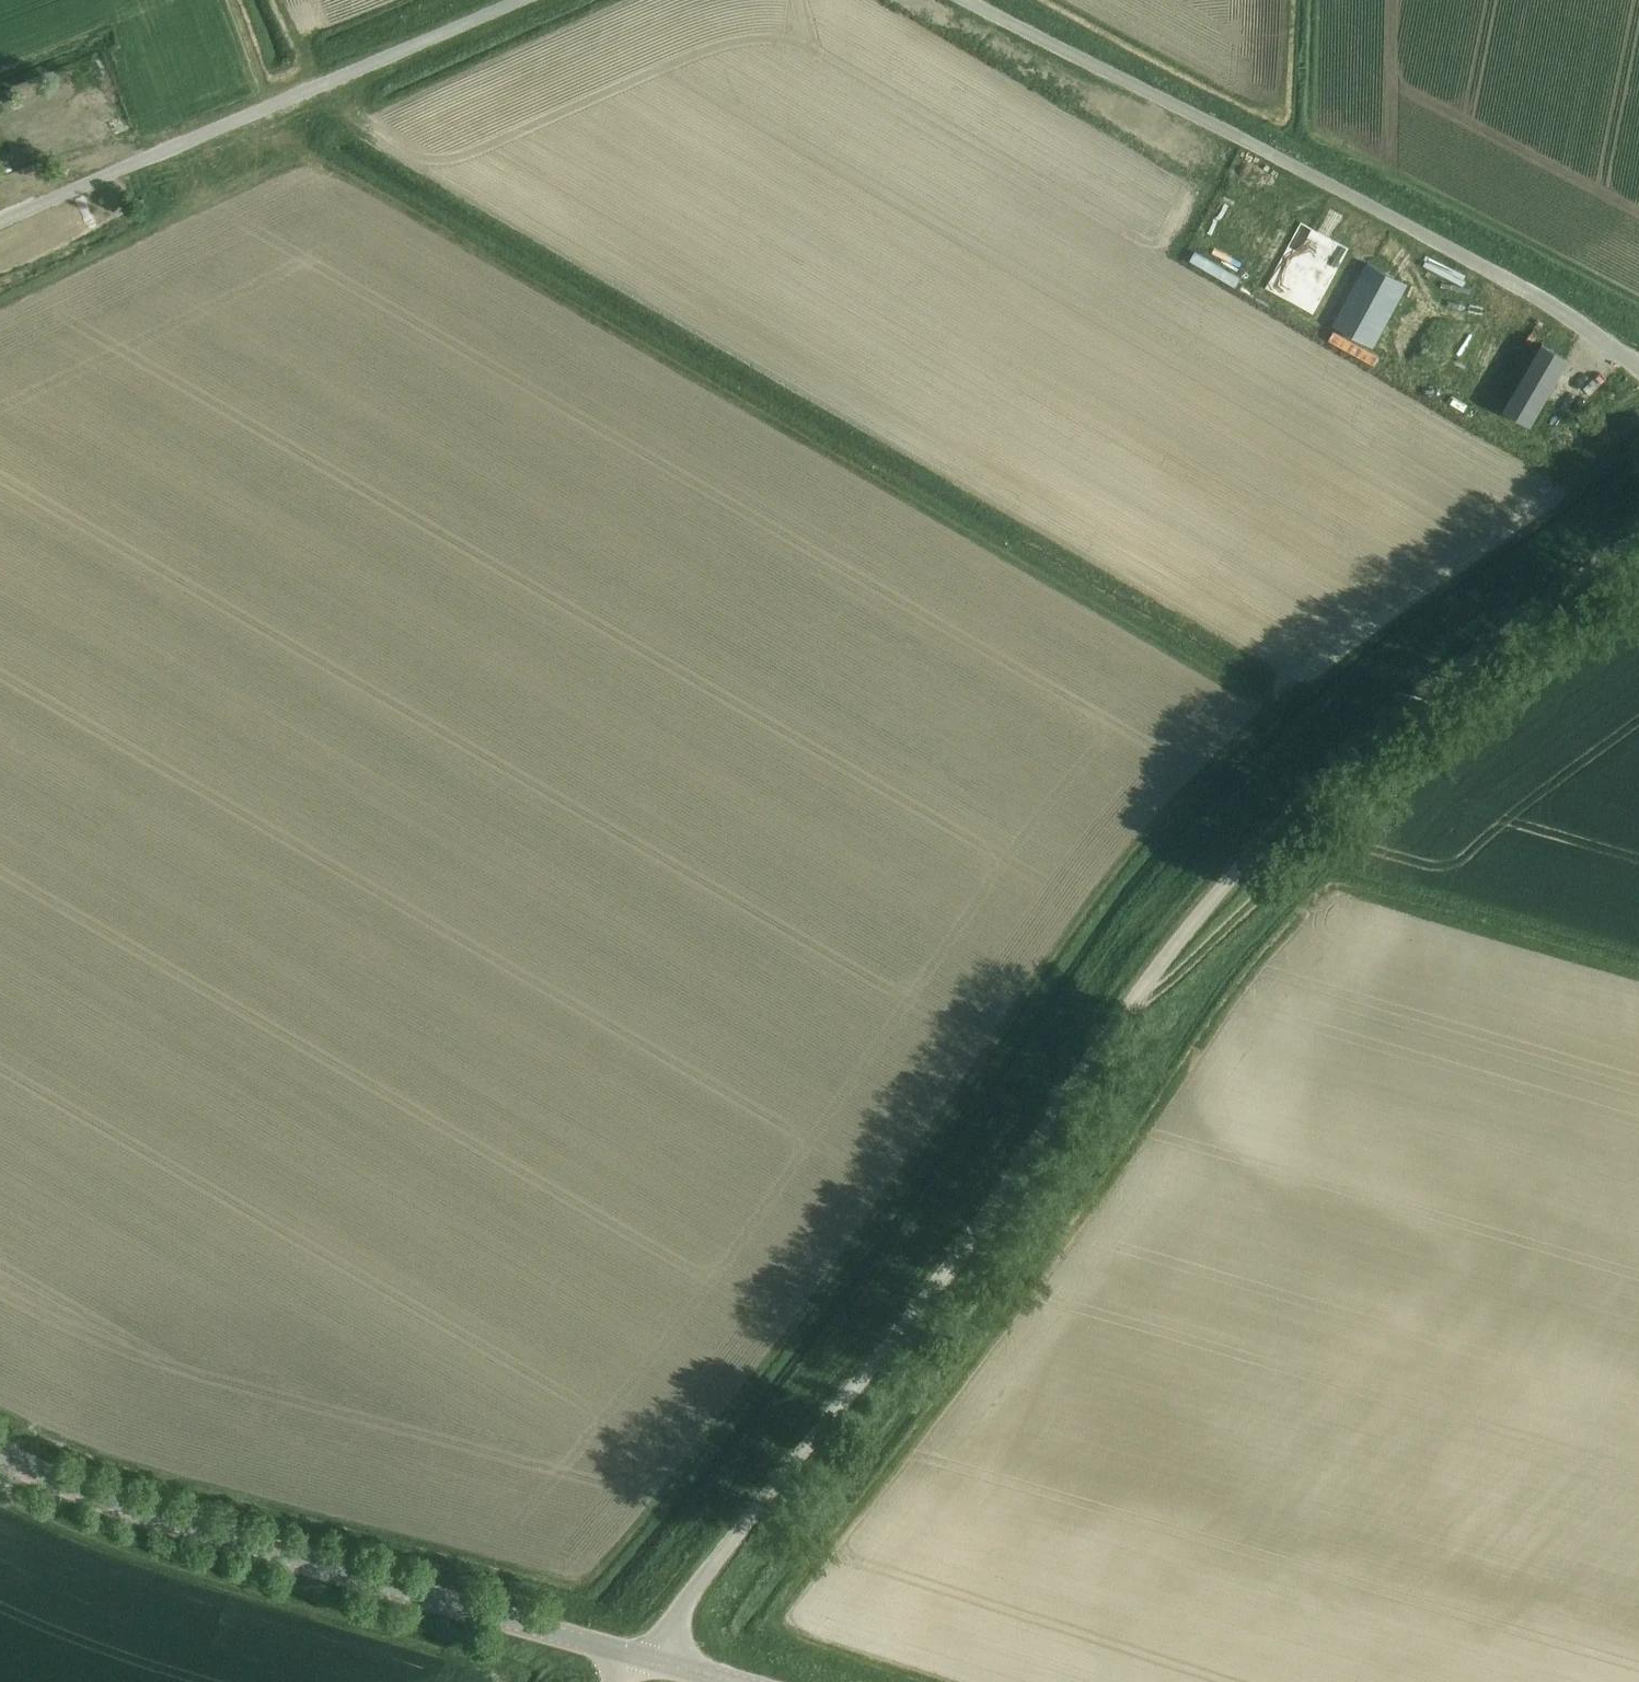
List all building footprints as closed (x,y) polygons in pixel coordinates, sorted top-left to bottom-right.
[(30,157),(15,162),(19,171),(34,166),(30,157)] [(0,164),(0,170),(2,177),(19,171),(15,162),(14,159),(0,164)] [(1266,288),(1314,313),(1349,248),(1301,222),(1266,288)] [(1334,325),(1373,346),(1407,284),(1368,263),(1334,325)] [(1537,361),(1514,402),(1536,415),(1538,415),(1558,380),(1553,377),(1557,372),(1558,373),(1567,359),(1544,345),(1542,345),(1534,359),(1537,361)]
